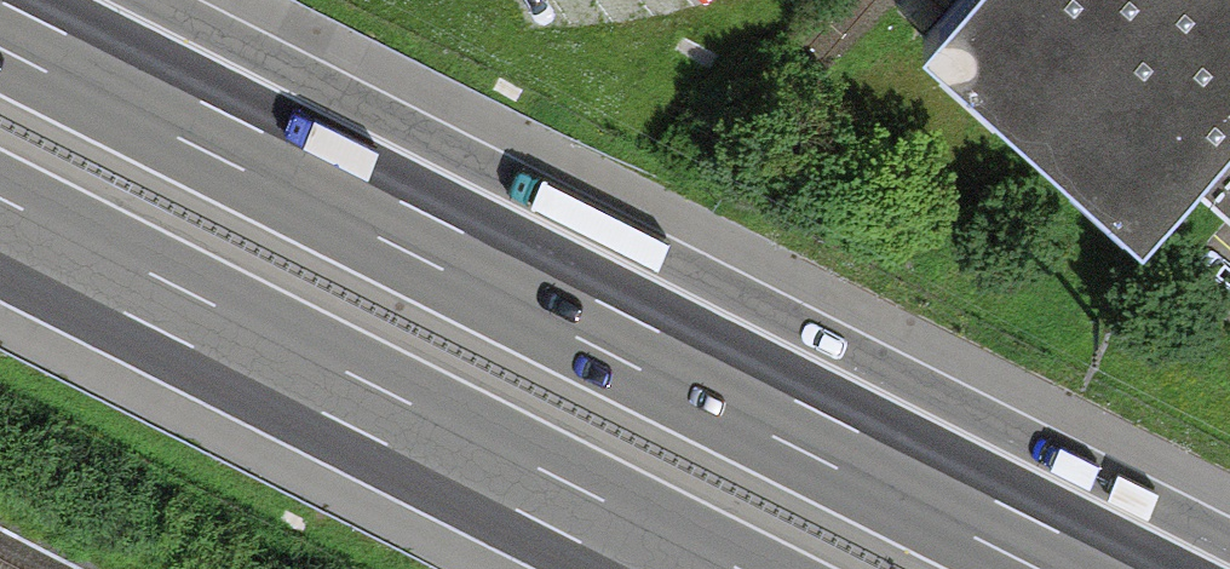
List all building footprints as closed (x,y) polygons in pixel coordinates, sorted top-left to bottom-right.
[(928,59),(1148,253),(1205,188),(1229,211),(1229,0),(979,0),(928,59)]
